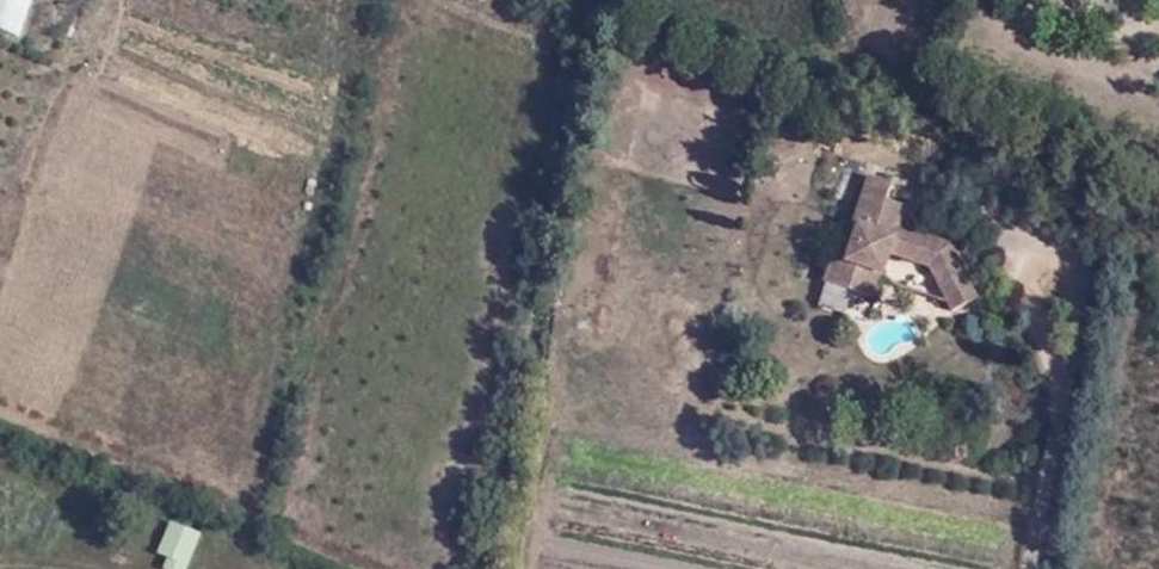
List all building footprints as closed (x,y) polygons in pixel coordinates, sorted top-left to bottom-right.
[(20,37),(34,0),(0,0),(0,29),(20,37)] [(891,180),(865,173),(840,260),(827,256),(820,280),(876,296),(888,252),(928,263),(952,309),(980,295),(951,240),(897,225),(904,202),(886,197),(891,180)]
